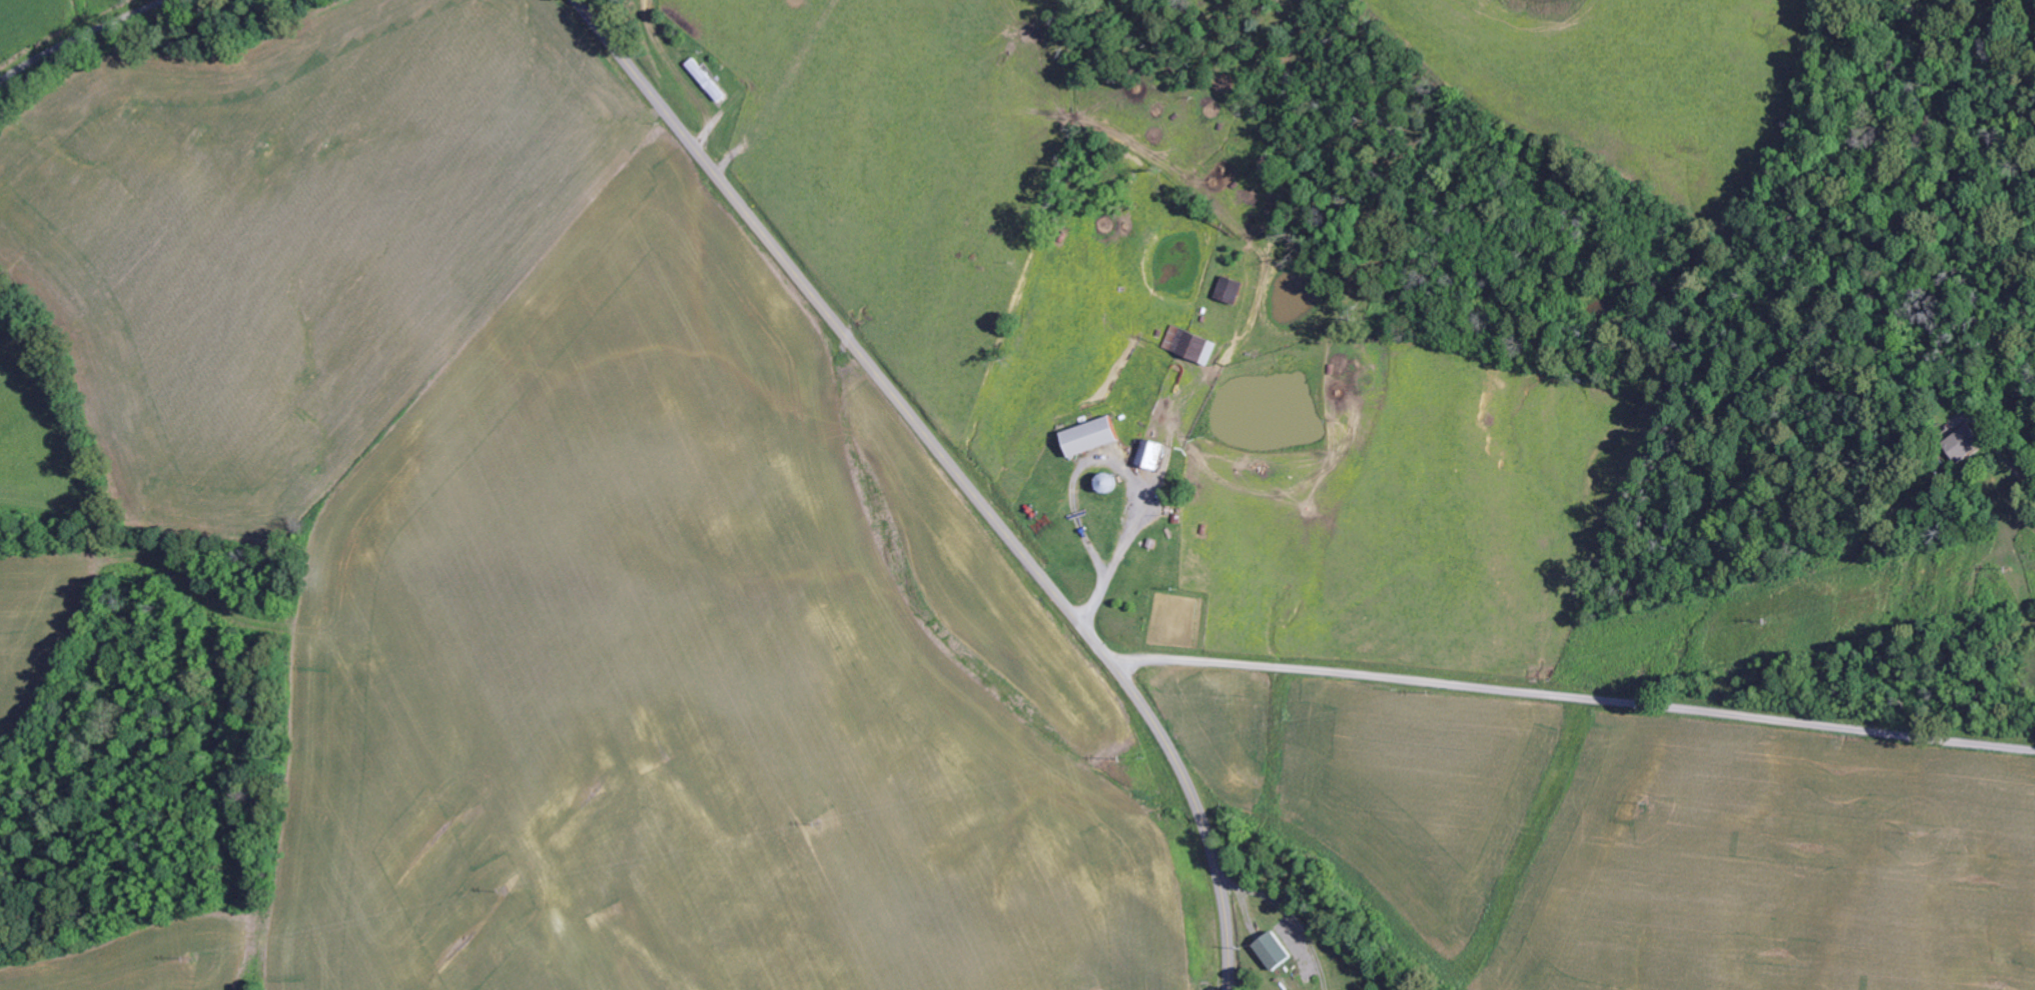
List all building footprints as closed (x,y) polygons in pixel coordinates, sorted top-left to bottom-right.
[(729,96),(696,59),(689,66),(722,102),(729,96)] [(1241,305),(1248,283),(1226,277),(1220,299),(1241,305)] [(1221,344),(1175,325),(1166,348),(1212,366),(1221,344)] [(1066,433),(1074,458),(1124,442),(1116,417),(1066,433)] [(1170,446),(1148,439),(1140,465),(1162,472),(1170,446)] [(1280,972),(1301,955),(1280,930),(1259,947),(1280,972)]
